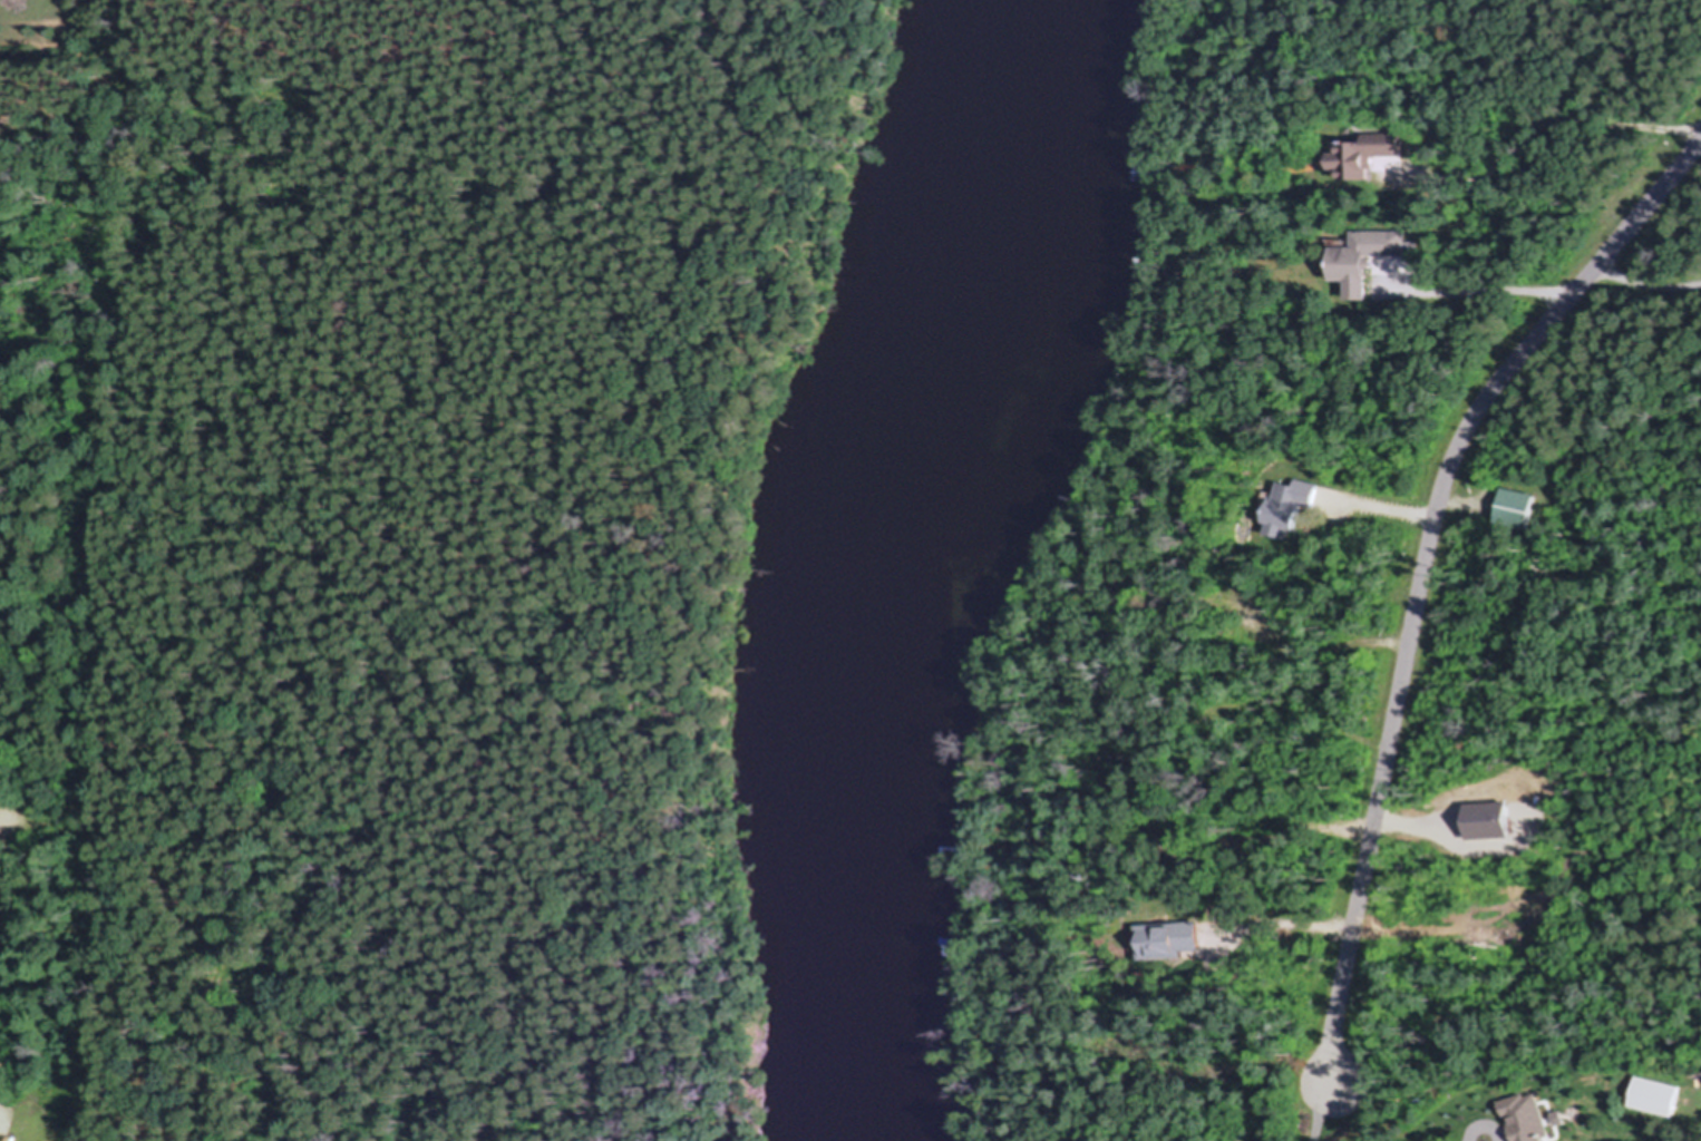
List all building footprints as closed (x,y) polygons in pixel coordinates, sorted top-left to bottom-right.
[(1405,155),(1405,132),(1368,133),(1368,141),(1347,142),(1347,152),(1337,152),(1338,169),(1348,169),(1349,180),(1369,180),(1368,167),(1377,167),(1377,155),(1405,155)] [(1372,299),(1372,255),(1407,255),(1408,230),(1355,229),(1355,247),(1336,246),(1336,280),(1350,280),(1350,299),(1372,299)] [(1539,493),(1506,489),(1501,523),(1534,528),(1539,493)] [(1248,588),(1258,606),(1265,603),(1255,584),(1248,588)]
